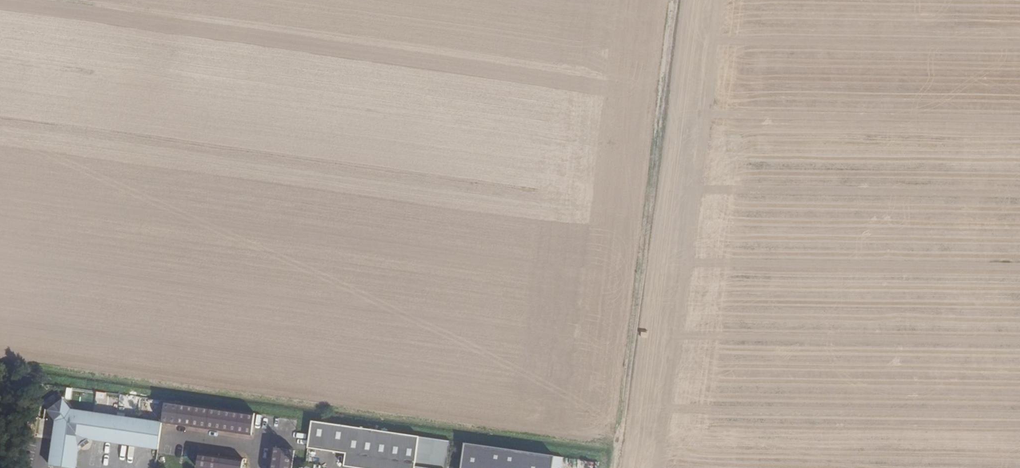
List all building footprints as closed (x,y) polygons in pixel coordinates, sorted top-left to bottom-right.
[(90,439),(159,450),(163,424),(72,411),(63,400),(48,410),(57,422),(50,466),(67,467),(76,467),(79,446),(90,439)] [(255,413),(166,401),(163,424),(252,436),(255,413)] [(355,467),(416,467),(417,466),(421,437),(312,421),(309,448),(346,454),(344,466),(355,467)] [(556,456),(466,443),(462,467),(554,467),(556,456)] [(296,450),(272,447),(269,467),(293,467),(296,450)] [(200,454),(198,467),(243,467),(244,460),(200,454)]
